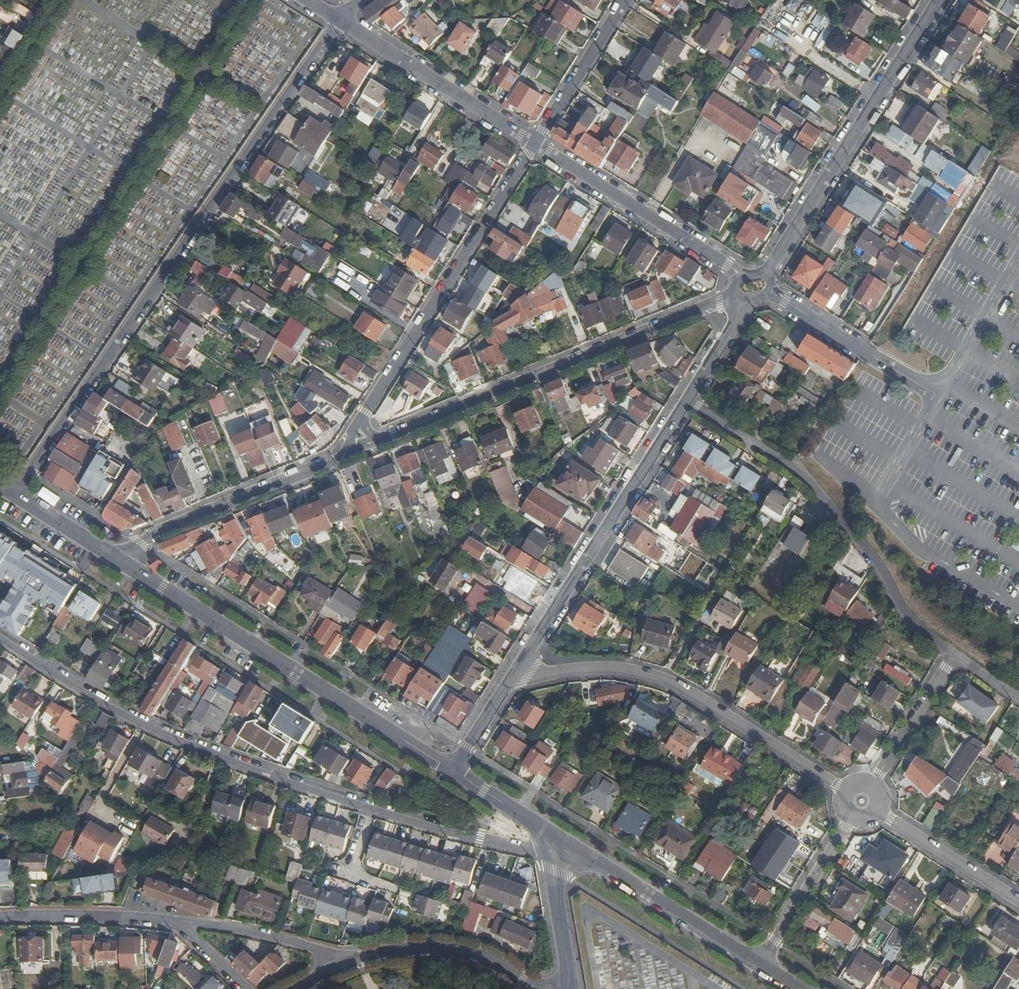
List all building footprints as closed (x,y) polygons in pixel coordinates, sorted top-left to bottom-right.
[(394,8),(403,2),(405,0),(389,0),(384,4),(381,1),(365,14),(373,25),(382,18),(394,8)] [(560,0),(553,0),(546,10),(552,14),(550,17),(567,27),(573,31),(583,14),(560,0)] [(602,0),(579,0),(595,10),(602,0)] [(683,1),(682,0),(659,0),(654,8),(671,18),(683,1)] [(741,12),(749,0),(722,0),(741,12)] [(769,8),(774,11),(781,0),(774,0),(769,8)] [(814,9),(803,0),(794,0),(787,8),(803,21),(814,9)] [(909,20),(915,11),(906,5),(898,0),(879,0),(878,1),(909,20)] [(960,25),(962,26),(979,37),(990,18),(982,12),(983,10),(986,5),(978,0),(970,0),(968,4),(971,6),(960,25)] [(997,8),(1002,11),(1007,4),(1009,0),(1002,0),(997,8)] [(877,16),(858,4),(845,26),(863,38),(877,16)] [(1002,11),(1008,15),(1013,8),(1007,4),(1002,11)] [(405,19),(394,8),(382,18),(394,30),(405,19)] [(819,27),(820,25),(827,15),(821,11),(813,23),(819,27)] [(729,71),(734,64),(717,53),(735,23),(718,13),(709,27),(698,43),(715,55),(712,60),(729,71)] [(575,32),(586,16),(583,14),(573,31),(575,32)] [(419,33),(424,38),(432,45),(444,34),(423,15),(409,28),(417,36),(419,33)] [(536,33),(545,38),(556,45),(567,27),(550,17),(548,15),(536,33)] [(827,27),(833,19),(827,15),(820,25),(826,29),(827,27)] [(487,32),(498,39),(511,19),(494,19),(487,32)] [(449,43),(464,53),(477,34),(462,24),(449,43)] [(698,43),(709,27),(704,24),(694,41),(698,43)] [(962,26),(960,25),(943,50),(945,52),(958,32),(962,26)] [(958,32),(979,46),(984,40),(979,37),(962,26),(958,32)] [(819,40),(820,41),(825,44),(833,31),(827,27),(826,29),(819,40)] [(0,48),(0,61),(7,66),(24,38),(8,28),(5,32),(3,30),(0,34),(0,36),(2,38),(1,39),(9,44),(5,50),(0,48)] [(747,53),(760,32),(756,29),(743,50),(747,53)] [(677,59),(686,45),(664,32),(661,38),(663,39),(654,54),(662,59),(673,66),(679,69),(682,63),(677,59)] [(958,32),(945,52),(964,64),(967,66),(979,46),(958,32)] [(773,47),(776,39),(761,34),(758,43),(773,47)] [(859,39),(847,57),(860,66),(872,47),(859,39)] [(970,68),(986,42),(984,40),(979,46),(967,66),(970,68)] [(817,47),(821,50),(825,44),(820,41),(817,47)] [(495,43),(480,66),(487,70),(493,60),(503,66),(511,53),(495,43)] [(999,43),(996,48),(1005,53),(1008,48),(999,43)] [(834,56),(837,51),(828,45),(825,50),(834,56)] [(933,56),(928,65),(953,81),(959,73),(964,64),(945,52),(943,50),(939,47),(933,56)] [(1005,53),(1018,63),(1018,55),(1008,48),(1005,53)] [(654,71),(662,59),(654,54),(648,50),(644,55),(649,59),(642,69),(637,67),(633,73),(653,85),(664,92),(668,85),(661,80),(660,81),(655,78),(658,74),(654,71)] [(747,53),(743,50),(734,64),(729,71),(734,74),(747,53)] [(924,63),(928,65),(933,56),(930,54),(924,63)] [(352,58),(341,75),(353,83),(338,106),(345,111),(350,103),(367,77),(371,70),(352,58)] [(502,106),(506,108),(511,102),(531,115),(528,122),(537,121),(552,96),(546,92),(543,96),(522,84),(528,73),(536,77),(540,70),(529,63),(521,77),(511,92),(502,106)] [(784,72),(790,76),(796,67),(790,63),(784,72)] [(503,66),(493,82),(511,92),(521,77),(503,66)] [(741,79),(748,83),(752,78),(767,87),(774,76),(759,67),(755,74),(747,69),(741,79)] [(813,75),(805,89),(818,98),(830,79),(813,69),(810,73),(813,75)] [(938,91),(942,85),(923,73),(913,89),(928,98),(934,88),(938,91)] [(959,73),(953,81),(956,83),(962,75),(959,73)] [(682,82),(691,86),(695,79),(686,74),(682,82)] [(611,93),(638,110),(648,93),(621,76),(611,93)] [(391,92),(367,77),(350,103),(375,118),(381,109),(385,111),(389,105),(385,102),(391,92)] [(653,85),(648,93),(638,110),(634,117),(629,125),(641,132),(648,119),(646,117),(656,101),(673,111),(679,101),(678,101),(664,92),(653,85)] [(308,87),(301,96),(315,104),(316,103),(341,118),(345,111),(338,106),(326,99),(308,87)] [(702,115),(749,144),(760,126),(763,122),(716,93),(702,115)] [(831,97),(827,103),(839,111),(844,104),(831,97)] [(977,113),(979,109),(960,97),(957,101),(977,113)] [(415,101),(405,119),(423,129),(433,111),(415,101)] [(604,108),(595,103),(591,109),(600,114),(604,108)] [(614,104),(609,112),(616,116),(629,125),(634,117),(614,104)] [(941,120),(945,122),(948,124),(951,119),(945,115),(947,110),(936,104),(930,113),(941,120)] [(802,126),(807,120),(786,107),(778,120),(785,124),(789,118),(802,126)] [(920,107),(909,124),(911,125),(905,133),(914,139),(924,145),(925,146),(941,120),(930,113),(920,107)] [(600,114),(591,109),(581,124),(591,130),(594,125),(600,114)] [(276,132),(316,157),(326,140),(307,127),(289,114),(276,132)] [(555,140),(602,169),(629,125),(616,116),(607,131),(611,134),(604,146),(594,140),(596,137),(598,137),(601,133),(601,129),(594,125),(591,130),(583,141),(580,139),(583,135),(569,126),(568,127),(560,122),(554,131),(555,140)] [(812,124),(824,131),(828,124),(816,117),(812,124)] [(312,119),(307,127),(326,140),(335,128),(332,126),(326,122),(323,126),(312,119)] [(834,138),(824,132),(823,134),(809,125),(803,135),(799,133),(796,139),(813,150),(820,138),(830,144),(834,138)] [(749,144),(767,155),(778,137),(760,126),(749,144)] [(905,133),(894,126),(887,137),(900,145),(901,144),(907,148),(914,139),(905,133)] [(610,159),(630,172),(642,154),(635,149),(640,141),(627,133),(610,159)] [(781,137),(774,149),(783,155),(791,143),(781,137)] [(515,155),(490,139),(477,160),(483,164),(485,165),(491,156),(499,161),(501,159),(509,165),(515,155)] [(279,142),(270,156),(288,168),(297,154),(279,142)] [(811,153),(794,142),(785,156),(786,160),(801,170),(811,153)] [(749,144),(734,170),(752,181),(762,164),(767,155),(749,144)] [(871,156),(875,158),(902,175),(905,170),(910,173),(914,167),(900,157),(898,159),(887,152),(888,150),(879,144),(871,156)] [(434,169),(443,155),(427,145),(418,159),(434,169)] [(916,159),(926,165),(935,152),(925,146),(924,145),(916,159)] [(372,146),(368,161),(378,164),(383,149),(372,146)] [(975,177),(943,157),(935,152),(926,165),(941,174),(939,176),(944,179),(945,177),(948,179),(959,185),(962,181),(970,185),(975,177)] [(282,175),(286,169),(261,154),(249,175),(263,183),(272,169),(282,175)] [(908,191),(908,190),(914,183),(902,175),(875,158),(871,166),(881,173),(883,174),(879,182),(896,193),(900,187),(908,191)] [(384,188),(378,196),(385,200),(393,188),(405,169),(388,159),(379,174),(390,181),(385,189),(384,188)] [(411,160),(405,169),(393,188),(402,193),(419,165),(411,160)] [(690,194),(692,190),(704,197),(717,177),(691,161),(676,186),(690,194)] [(457,191),(463,182),(469,172),(456,164),(444,181),(451,186),(442,200),(449,204),(457,191)] [(476,176),(469,172),(463,182),(468,185),(475,189),(481,180),(491,186),(498,174),(492,170),(485,165),(483,164),(476,176)] [(762,164),(752,181),(767,190),(777,173),(762,164)] [(495,165),(492,170),(498,174),(502,176),(505,171),(495,165)] [(789,167),(786,171),(798,179),(800,175),(789,167)] [(290,171),(286,169),(282,175),(272,169),(263,183),(276,191),(283,180),(284,181),(290,171)] [(377,172),(372,169),(362,186),(367,188),(377,172)] [(749,185),(732,173),(723,189),(740,200),(749,185)] [(767,190),(785,202),(796,184),(777,173),(767,190)] [(309,175),(305,181),(308,183),(321,190),(339,201),(342,196),(309,175)] [(955,209),(960,201),(924,178),(921,182),(919,186),(929,192),(932,194),(955,209)] [(468,185),(463,182),(457,191),(460,193),(464,187),(466,189),(468,185)] [(321,190),(308,183),(304,190),(316,198),(321,190)] [(874,228),(890,203),(858,183),(853,192),(849,198),(843,208),(845,209),(854,215),(856,216),(858,217),(860,219),(869,225),(874,228)] [(908,190),(913,193),(918,185),(915,183),(914,183),(908,190)] [(761,192),(749,185),(740,200),(723,189),(718,197),(741,211),(745,205),(750,209),(761,192)] [(910,198),(921,205),(929,192),(919,186),(918,185),(913,193),(910,198)] [(448,205),(453,208),(455,204),(468,212),(478,196),(466,189),(464,187),(460,193),(457,191),(449,204),(448,205)] [(544,222),(560,197),(546,188),(536,203),(532,201),(526,210),(544,222)] [(924,207),(932,194),(929,192),(921,205),(924,207)] [(246,202),(233,194),(221,211),(234,219),(246,202)] [(300,206),(281,194),(268,216),(287,227),(300,206)] [(939,234),(955,209),(932,194),(924,207),(923,209),(920,213),(918,211),(914,218),(939,234)] [(558,231),(565,220),(579,229),(591,210),(577,201),(574,205),(564,198),(548,224),(558,231)] [(900,209),(914,218),(918,211),(920,213),(923,209),(908,200),(904,202),(900,209)] [(704,220),(721,230),(732,212),(715,202),(704,220)] [(448,205),(442,215),(446,217),(440,228),(448,233),(461,213),(453,208),(448,205)] [(745,205),(741,211),(747,214),(750,209),(745,205)] [(259,222),(265,213),(253,206),(247,214),(259,222)] [(590,230),(596,234),(611,210),(605,206),(590,230)] [(747,214),(746,216),(752,220),(756,212),(750,209),(747,214)] [(845,209),(842,214),(853,220),(856,216),(854,215),(845,209)] [(838,211),(829,226),(844,235),(848,229),(853,220),(842,214),(838,211)] [(470,226),(474,221),(466,216),(462,221),(470,226)] [(855,229),(860,219),(858,217),(852,227),(855,229)] [(932,235),(937,238),(939,234),(914,218),(911,222),(913,224),(905,239),(922,250),(932,235)] [(721,230),(704,220),(702,224),(718,234),(721,230)] [(759,238),(765,241),(770,232),(752,220),(739,239),(753,247),(759,238)] [(881,230),(896,239),(901,231),(886,223),(881,230)] [(874,256),(880,260),(892,240),(885,235),(882,240),(878,238),(882,233),(874,228),(869,225),(856,245),(866,251),(874,256)] [(833,252),(844,235),(829,226),(819,243),(833,252)] [(345,234),(334,227),(321,248),(332,255),(345,234)] [(527,249),(535,238),(517,227),(510,238),(527,249)] [(605,246),(620,255),(633,235),(618,227),(605,246)] [(527,249),(510,238),(493,228),(489,235),(498,241),(493,249),(515,263),(518,258),(523,262),(530,251),(527,249)] [(418,250),(436,261),(445,246),(427,234),(420,244),(405,235),(402,240),(418,250)] [(314,244),(299,235),(294,243),(309,252),(314,244)] [(593,238),(583,255),(591,259),(601,243),(593,238)] [(916,272),(923,260),(892,240),(880,260),(878,263),(891,271),(893,273),(900,262),(916,272)] [(629,262),(650,275),(657,265),(663,256),(642,243),(629,262)] [(320,274),(332,255),(321,248),(310,267),(315,270),(320,274)] [(206,257),(195,250),(191,256),(202,263),(206,257)] [(427,275),(436,261),(418,250),(408,265),(415,270),(417,268),(427,275)] [(663,256),(657,265),(676,278),(686,263),(666,250),(663,256)] [(874,256),(866,251),(861,258),(870,264),(874,256)] [(795,278),(816,292),(827,274),(829,271),(824,268),(808,258),(795,278)] [(538,317),(528,295),(521,290),(473,259),(470,264),(508,289),(505,295),(512,301),(517,309),(499,321),(498,320),(496,322),(491,326),(494,332),(502,346),(510,340),(505,332),(523,321),(525,323),(538,317)] [(689,287),(701,267),(688,259),(686,263),(676,278),(676,279),(689,287)] [(824,268),(829,271),(835,262),(830,259),(824,268)] [(203,278),(209,269),(197,262),(191,271),(203,278)] [(280,276),(299,288),(307,276),(286,262),(279,273),(281,275),(280,276)] [(573,271),(586,272),(586,264),(578,262),(573,271)] [(884,281),(891,271),(878,263),(872,273),(879,277),(884,281)] [(252,283),(247,280),(250,274),(239,267),(231,279),(248,290),(252,283)] [(399,267),(385,289),(406,301),(419,280),(399,267)] [(539,286),(528,295),(538,317),(545,314),(546,313),(552,311),(552,312),(558,310),(558,311),(566,308),(562,298),(558,300),(554,292),(549,295),(547,289),(547,288),(546,286),(555,279),(559,287),(565,284),(559,269),(539,286)] [(305,287),(310,290),(318,277),(320,274),(315,270),(305,287)] [(358,272),(355,277),(367,285),(370,281),(358,272)] [(827,274),(816,292),(811,300),(826,310),(829,304),(833,306),(840,295),(843,296),(848,287),(827,274)] [(284,284),(281,290),(293,298),(299,288),(280,276),(278,280),(284,284)] [(870,276),(855,299),(872,310),(887,286),(877,280),(870,276)] [(310,290),(308,293),(315,297),(325,282),(318,277),(310,290)] [(533,279),(521,290),(528,295),(539,286),(533,279)] [(274,286),(281,290),(284,284),(278,280),(274,286)] [(658,300),(659,302),(666,299),(659,282),(652,285),(658,300)] [(257,308),(262,301),(235,284),(229,293),(236,298),(232,305),(239,309),(245,300),(257,308)] [(658,300),(652,285),(624,296),(625,299),(627,302),(630,310),(636,308),(638,311),(653,304),(653,302),(658,300)] [(210,316),(218,304),(190,286),(180,303),(201,316),(203,312),(210,316)] [(372,302),(375,304),(385,289),(383,287),(372,302)] [(406,301),(385,289),(375,304),(397,317),(407,302),(406,301)] [(600,303),(607,320),(626,313),(622,304),(621,300),(625,299),(624,296),(622,291),(618,293),(619,296),(600,303)] [(457,301),(446,319),(462,329),(473,312),(457,301)] [(407,302),(397,317),(400,318),(409,303),(407,302)] [(588,328),(607,320),(600,303),(580,311),(588,328)] [(366,314),(355,330),(376,343),(386,327),(366,314)] [(170,334),(184,343),(193,348),(204,330),(182,316),(170,334)] [(259,357),(266,360),(272,351),(278,341),(247,322),(244,328),(243,329),(266,343),(259,357)] [(442,329),(426,354),(439,363),(456,338),(442,329)] [(284,330),(278,341),(286,346),(293,336),(284,330)] [(502,346),(494,332),(485,337),(491,350),(483,353),(490,369),(507,362),(500,346),(502,346)] [(809,340),(802,351),(800,353),(847,382),(858,365),(811,336),(809,340)] [(757,337),(754,342),(764,349),(767,344),(757,337)] [(193,348),(184,343),(183,344),(174,339),(164,356),(186,370),(190,363),(186,361),(193,349),(193,348)] [(799,349),(802,351),(809,340),(806,339),(799,349)] [(286,346),(278,341),(272,351),(279,356),(286,346)] [(661,357),(673,367),(688,351),(676,341),(661,357)] [(744,357),(771,374),(780,359),(770,353),(764,349),(754,342),(744,357)] [(660,363),(651,344),(628,353),(632,363),(637,374),(660,363)] [(299,354),(286,346),(279,356),(292,363),(299,354)] [(770,353),(780,359),(804,374),(805,375),(810,368),(789,354),(787,357),(773,348),(770,353)] [(246,364),(251,357),(238,349),(233,355),(246,364)] [(628,353),(624,355),(628,365),(632,363),(628,353)] [(681,381),(695,359),(690,356),(688,361),(684,361),(678,370),(673,371),(670,374),(681,381)] [(378,374),(351,357),(341,374),(354,382),(360,373),(373,381),(378,374)] [(473,357),(455,365),(462,381),(480,374),(473,357)] [(764,385),(771,374),(744,357),(737,369),(764,385)] [(147,361),(136,378),(155,390),(166,373),(147,361)] [(628,365),(606,374),(609,381),(616,378),(618,382),(620,387),(629,383),(634,394),(639,391),(628,365)] [(268,386),(276,378),(267,368),(258,376),(268,386)] [(324,384),(328,379),(316,372),(311,381),(306,389),(330,403),(342,410),(349,399),(347,398),(341,394),(332,389),(324,384)] [(658,376),(676,388),(681,381),(670,374),(667,372),(658,376)] [(130,396),(135,388),(119,378),(114,386),(130,396)] [(306,389),(311,381),(307,379),(302,386),(306,389)] [(336,384),(328,379),(324,384),(332,389),(336,384)] [(410,379),(404,388),(423,400),(429,390),(410,379)] [(568,396),(562,381),(542,389),(547,400),(550,407),(555,405),(554,402),(568,396)] [(756,386),(747,381),(740,392),(736,390),(730,399),(745,407),(750,398),(749,397),(756,386)] [(610,385),(612,390),(620,387),(618,382),(610,385)] [(590,408),(609,400),(604,387),(603,384),(578,395),(583,405),(588,403),(590,408)] [(610,385),(604,387),(609,400),(611,406),(615,404),(620,401),(618,395),(615,396),(612,390),(610,385)] [(828,405),(797,385),(794,389),(827,409),(828,405)] [(539,403),(547,400),(542,389),(534,392),(539,403)] [(784,404),(762,390),(758,397),(771,406),(770,408),(773,410),(772,412),(778,415),(784,404)] [(110,403),(122,411),(128,401),(111,391),(105,400),(110,403)] [(227,411),(219,392),(216,395),(209,399),(216,416),(227,411)] [(800,405),(796,402),(800,396),(794,392),(780,415),(790,422),(800,405)] [(95,394),(76,424),(86,430),(86,429),(95,434),(104,420),(108,423),(113,415),(105,410),(110,403),(105,400),(95,394)] [(623,417),(639,427),(655,402),(643,394),(630,414),(615,404),(611,406),(613,411),(623,417)] [(568,396),(554,402),(555,405),(556,407),(568,402),(570,401),(568,396)] [(814,412),(818,415),(808,432),(812,434),(826,411),(805,398),(803,403),(815,410),(814,412)] [(122,411),(125,413),(149,427),(155,418),(135,405),(128,401),(122,411)] [(568,402),(556,407),(559,414),(571,409),(568,402)] [(136,404),(135,405),(155,418),(158,413),(142,403),(140,406),(136,404)] [(335,422),(342,410),(330,403),(324,415),(335,422)] [(524,432),(542,425),(534,407),(517,415),(524,432)] [(578,427),(585,425),(581,413),(575,415),(578,427)] [(312,444),(320,439),(319,437),(329,429),(318,417),(301,431),(312,444)] [(639,427),(623,417),(611,436),(628,447),(640,428),(639,427)] [(187,446),(178,423),(165,429),(174,452),(187,446)] [(214,423),(194,431),(201,447),(221,439),(214,423)] [(273,424),(254,432),(262,452),(281,444),(273,424)] [(506,430),(483,439),(492,458),(514,448),(506,430)] [(570,433),(563,435),(566,445),(573,442),(570,433)] [(57,449),(84,466),(93,450),(67,434),(57,449)] [(685,450),(739,484),(752,493),(762,478),(745,467),(743,470),(730,462),(732,458),(718,450),(717,453),(709,448),(711,445),(695,435),(685,450)] [(462,450),(456,452),(464,471),(481,464),(472,441),(469,441),(460,445),(462,450)] [(253,469),(264,464),(259,451),(254,453),(250,443),(243,446),(253,469)] [(442,443),(418,453),(424,467),(430,465),(439,484),(459,476),(451,456),(449,458),(442,443)] [(69,493),(84,466),(57,449),(50,460),(55,463),(47,476),(46,478),(69,493)] [(184,449),(168,454),(170,461),(186,456),(184,449)] [(735,490),(739,484),(685,450),(670,473),(680,479),(684,482),(692,471),(696,473),(697,471),(718,483),(719,481),(735,490)] [(100,454),(124,467),(125,464),(102,451),(100,454)] [(407,474),(424,467),(418,453),(401,459),(407,474)] [(100,454),(80,487),(103,500),(113,483),(107,480),(109,478),(110,476),(106,475),(107,473),(117,478),(124,467),(100,454)] [(366,461),(375,482),(381,480),(385,489),(386,489),(390,498),(398,495),(404,510),(405,509),(413,506),(407,492),(404,483),(396,463),(379,470),(374,458),(366,461)] [(182,461),(171,465),(181,490),(185,499),(197,494),(182,461)] [(586,504),(601,480),(574,463),(559,487),(586,504)] [(138,464),(104,515),(127,530),(134,530),(149,524),(123,507),(143,475),(138,464)] [(503,502),(514,492),(505,469),(491,474),(503,502)] [(680,479),(670,473),(662,486),(672,493),(680,479)] [(410,480),(404,483),(407,492),(414,490),(410,480)] [(574,502),(542,482),(523,510),(556,531),(562,521),(574,502)] [(103,503),(115,484),(113,483),(103,500),(80,487),(79,489),(103,503)] [(164,518),(148,485),(141,489),(156,521),(164,518)] [(42,487),(38,496),(56,505),(61,496),(42,487)] [(323,502),(332,523),(350,515),(338,487),(320,495),(323,502)] [(185,499),(181,490),(171,495),(168,488),(158,493),(161,499),(162,499),(165,506),(173,502),(178,512),(188,507),(185,499)] [(517,497),(514,492),(503,502),(504,503),(517,497)] [(696,498),(716,511),(720,505),(700,492),(696,498)] [(767,505),(785,516),(792,504),(775,492),(767,505)] [(363,519),(381,512),(373,494),(356,502),(363,519)] [(682,513),(705,528),(716,511),(696,498),(695,498),(692,496),(690,499),(682,495),(674,508),(682,513)] [(633,514),(651,526),(658,516),(653,513),(657,507),(655,506),(657,504),(651,500),(650,502),(643,498),(633,514)] [(310,507),(296,512),(296,513),(302,526),(307,538),(316,534),(316,532),(324,529),(325,531),(334,527),(332,523),(323,502),(316,504),(316,507),(311,508),(310,507)] [(711,532),(726,509),(720,505),(716,511),(705,528),(711,532)] [(785,516),(767,505),(764,510),(782,521),(785,516)] [(286,507),(265,516),(272,534),(294,525),(290,515),(286,507)] [(669,515),(677,520),(682,513),(674,508),(669,515)] [(296,529),(302,526),(296,513),(290,515),(294,525),(296,529)] [(696,542),(705,528),(682,513),(677,520),(672,530),(695,544),(696,542)] [(806,521),(796,515),(781,541),(801,553),(812,536),(813,534),(820,529),(813,518),(808,522),(806,521)] [(266,541),(274,538),(272,534),(265,516),(250,522),(259,544),(266,541)] [(236,546),(238,550),(247,540),(235,520),(225,526),(227,529),(233,539),(237,545),(236,546)] [(575,547),(583,534),(562,521),(556,531),(554,534),(575,547)] [(488,528),(479,522),(466,533),(474,537),(479,541),(488,528)] [(450,529),(455,542),(463,536),(458,525),(450,529)] [(676,542),(666,535),(658,547),(654,544),(657,539),(637,526),(629,540),(637,545),(636,546),(647,553),(648,552),(652,555),(651,557),(658,561),(665,551),(668,553),(676,542)] [(160,550),(169,556),(195,545),(211,573),(204,578),(215,585),(229,562),(217,539),(210,543),(202,528),(162,544),(160,550)] [(711,532),(705,528),(696,542),(702,546),(711,532)] [(233,539),(227,529),(220,533),(226,543),(233,539)] [(316,535),(319,543),(329,539),(325,531),(316,535)] [(523,550),(539,559),(550,541),(535,532),(523,550)] [(479,541),(474,537),(467,548),(481,557),(488,547),(479,541)] [(266,541),(270,552),(278,548),(274,538),(266,541)] [(238,555),(226,574),(245,586),(252,576),(235,566),(251,545),(249,542),(238,555)] [(508,542),(500,553),(506,557),(514,546),(508,542)] [(543,576),(549,566),(548,565),(539,559),(523,550),(517,546),(511,555),(521,562),(543,576)] [(638,587),(650,567),(623,549),(610,569),(638,587)] [(351,555),(349,563),(361,565),(363,556),(351,555)] [(511,555),(508,559),(519,566),(521,562),(511,555)] [(37,558),(22,582),(41,593),(55,569),(37,558)] [(445,561),(433,581),(448,590),(460,570),(445,561)] [(559,572),(562,568),(551,561),(548,565),(549,566),(559,572)] [(618,582),(604,572),(597,582),(612,592),(618,582)] [(518,580),(514,586),(511,590),(527,601),(536,586),(530,582),(524,578),(521,576),(518,580)] [(741,577),(738,583),(746,588),(750,582),(741,577)] [(255,598),(253,601),(260,605),(262,602),(267,605),(268,603),(276,608),(287,590),(279,585),(276,590),(260,579),(250,594),(255,598)] [(312,579),(312,580),(307,588),(302,596),(311,602),(308,607),(321,615),(321,614),(331,599),(335,593),(312,579)] [(847,611),(860,592),(853,587),(851,589),(842,583),(830,600),(847,611)] [(333,601),(331,599),(321,614),(327,618),(315,636),(327,644),(321,653),(331,659),(345,638),(337,632),(340,627),(333,622),(337,615),(353,626),(365,607),(339,591),(333,601)] [(91,619),(100,604),(83,593),(73,608),(91,619)] [(720,600),(710,618),(730,629),(740,612),(720,600)] [(56,620),(64,606),(59,603),(50,617),(56,620)] [(859,603),(848,615),(863,628),(874,617),(859,603)] [(594,636),(605,617),(586,605),(574,624),(594,636)] [(54,625),(59,628),(62,629),(70,616),(68,615),(71,610),(66,607),(54,625)] [(493,612),(489,618),(508,630),(518,615),(506,607),(500,616),(493,612)] [(118,629),(124,619),(108,610),(102,619),(118,629)] [(870,631),(878,637),(889,620),(882,615),(870,631)] [(391,634),(398,623),(390,618),(379,637),(386,641),(384,644),(395,650),(401,640),(391,634)] [(124,637),(126,634),(141,644),(151,629),(135,620),(132,624),(126,620),(118,633),(124,637)] [(668,648),(673,628),(648,621),(643,641),(668,648)] [(484,622),(476,635),(490,644),(487,647),(497,653),(502,645),(506,639),(507,637),(484,622)] [(59,628),(54,625),(53,624),(50,630),(56,634),(59,628)] [(367,652),(378,635),(363,626),(359,633),(356,637),(353,642),(367,652)] [(796,638),(807,645),(813,636),(814,634),(802,626),(796,638)] [(53,641),(52,642),(57,644),(61,637),(56,634),(50,630),(45,637),(53,641)] [(435,650),(425,666),(406,695),(430,709),(445,685),(452,674),(465,653),(468,647),(446,633),(435,650)] [(727,650),(725,653),(747,665),(758,645),(737,633),(733,640),(727,650)] [(172,660),(183,639),(175,634),(163,655),(172,660)] [(727,650),(733,640),(726,635),(723,638),(719,645),(727,650)] [(45,653),(52,642),(53,641),(45,637),(38,649),(45,653)] [(98,660),(105,649),(88,639),(82,650),(98,660)] [(512,643),(506,639),(502,645),(508,649),(512,643)] [(196,647),(185,640),(171,663),(182,670),(196,647)] [(872,655),(882,662),(891,647),(880,641),(872,655)] [(701,660),(698,665),(706,670),(716,652),(700,643),(693,655),(701,660)] [(719,645),(716,652),(723,656),(725,653),(727,650),(719,645)] [(418,662),(425,666),(435,650),(428,646),(418,662)] [(465,653),(473,658),(476,652),(469,647),(468,647),(465,653)] [(836,651),(846,657),(848,653),(840,647),(836,651)] [(86,679),(102,688),(120,658),(105,649),(98,660),(86,679)] [(472,687),(486,666),(473,658),(465,653),(452,674),(472,687)] [(139,654),(135,659),(139,662),(143,656),(139,654)] [(163,665),(167,660),(161,656),(157,662),(163,665)] [(212,684),(221,670),(199,656),(190,669),(212,684)] [(877,666),(864,658),(860,666),(873,674),(877,666)] [(6,675),(12,679),(17,671),(0,659),(0,684),(6,675)] [(387,673),(386,675),(405,686),(415,670),(396,659),(387,673)] [(810,660),(808,659),(803,668),(807,671),(798,687),(807,692),(821,670),(809,662),(810,660)] [(153,717),(160,705),(161,703),(182,671),(182,670),(171,663),(142,711),(153,717)] [(26,664),(18,677),(24,681),(33,669),(26,664)] [(911,680),(907,677),(894,669),(887,664),(883,671),(907,686),(911,680)] [(762,666),(748,687),(771,701),(785,680),(762,666)] [(894,669),(907,677),(909,675),(895,666),(894,669)] [(380,669),(371,684),(377,688),(386,675),(387,673),(380,669)] [(182,671),(161,703),(183,716),(189,707),(192,702),(176,692),(187,674),(182,671)] [(183,729),(201,736),(207,725),(217,732),(237,702),(234,700),(235,698),(240,701),(249,686),(227,673),(218,686),(228,693),(226,695),(211,686),(204,696),(198,706),(195,710),(183,729)] [(251,682),(249,686),(240,701),(242,702),(237,711),(247,718),(265,691),(251,682)] [(873,700),(890,710),(901,692),(885,682),(873,700)] [(848,712),(861,692),(848,683),(835,704),(848,712)] [(455,691),(445,685),(430,709),(440,715),(455,691)] [(598,700),(609,697),(609,700),(628,697),(627,687),(616,687),(596,691),(598,700)] [(970,688),(960,703),(990,723),(1000,707),(970,688)] [(37,698),(24,689),(13,705),(33,718),(45,700),(38,695),(37,698)] [(476,704),(481,698),(468,690),(463,696),(476,704)] [(440,715),(461,728),(476,704),(463,696),(455,691),(440,715)] [(809,692),(797,711),(815,723),(817,720),(825,707),(827,704),(809,692)] [(195,703),(198,706),(204,696),(201,694),(195,703)] [(674,715),(682,702),(678,699),(672,697),(664,710),(674,716),(674,715)] [(195,703),(192,702),(189,707),(195,710),(198,706),(195,703)] [(652,738),(658,741),(667,727),(661,724),(665,716),(642,702),(632,719),(656,733),(652,738)] [(682,702),(674,715),(681,719),(690,706),(682,702)] [(545,712),(530,703),(520,718),(536,727),(545,712)] [(49,712),(55,717),(52,722),(55,723),(62,728),(59,734),(70,740),(81,723),(70,716),(72,713),(64,708),(63,709),(54,704),(49,712)] [(316,723),(286,704),(272,726),(302,744),(316,723)] [(848,712),(835,704),(831,711),(827,716),(831,719),(837,711),(851,720),(854,717),(848,712)] [(825,707),(817,720),(823,723),(827,716),(831,711),(825,707)] [(95,725),(106,731),(114,717),(104,712),(95,725)] [(862,721),(864,723),(879,732),(882,726),(865,715),(862,721)] [(962,730),(942,717),(938,723),(958,736),(962,730)] [(260,721),(258,720),(249,723),(241,736),(279,760),(289,745),(258,725),(260,721)] [(7,729),(19,738),(23,732),(24,731),(11,722),(7,729)] [(52,729),(59,734),(62,728),(55,723),(52,729)] [(879,732),(864,723),(860,730),(863,732),(852,748),(861,754),(865,756),(880,733),(879,732)] [(235,728),(225,743),(232,747),(241,732),(235,728)] [(534,740),(514,728),(510,735),(505,733),(497,746),(521,761),(534,740)] [(985,742),(989,735),(977,728),(973,734),(985,742)] [(987,746),(979,757),(991,765),(993,761),(987,756),(1002,731),(998,728),(987,746)] [(670,758),(675,761),(679,754),(686,758),(697,739),(680,729),(668,748),(673,751),(670,758)] [(121,756),(130,740),(112,730),(103,745),(109,749),(121,756)] [(702,737),(710,742),(714,736),(705,731),(702,737)] [(835,758),(844,743),(825,731),(817,746),(835,758)] [(19,738),(16,743),(21,749),(29,737),(23,732),(19,738)] [(987,746),(975,738),(950,777),(962,785),(979,757),(987,746)] [(68,795),(76,780),(61,771),(63,768),(60,766),(74,743),(70,741),(67,746),(58,759),(49,772),(45,779),(45,781),(68,795)] [(539,790),(564,750),(560,747),(557,752),(541,741),(526,764),(540,773),(532,785),(539,790)] [(335,771),(329,782),(335,784),(350,760),(326,746),(318,760),(335,771)] [(742,766),(713,748),(701,766),(731,784),(742,766)] [(106,755),(108,757),(118,762),(121,756),(109,749),(106,755)] [(162,786),(172,768),(139,749),(130,764),(152,777),(145,789),(157,796),(162,786)] [(39,772),(45,779),(49,772),(58,759),(45,751),(39,760),(45,764),(39,772)] [(287,767),(293,770),(301,757),(296,754),(287,767)] [(1018,781),(1018,779),(1018,774),(1014,771),(1018,765),(1004,755),(996,765),(1018,781)] [(107,782),(118,762),(108,757),(103,766),(106,768),(100,778),(107,782)] [(979,757),(962,785),(961,785),(968,789),(984,800),(1002,771),(991,765),(979,757)] [(950,777),(938,770),(932,776),(928,773),(932,766),(920,758),(916,764),(914,763),(907,770),(911,774),(917,780),(915,782),(921,788),(923,786),(930,794),(934,789),(939,784),(954,796),(959,790),(961,785),(962,785),(950,777)] [(363,785),(373,769),(357,760),(347,775),(363,785)] [(45,779),(39,772),(31,761),(5,765),(6,773),(11,772),(14,789),(9,789),(10,799),(32,795),(31,790),(39,789),(40,794),(45,793),(45,781),(45,779)] [(572,785),(577,789),(584,777),(563,764),(553,780),(558,783),(555,787),(562,791),(565,787),(569,790),(572,785)] [(172,768),(162,786),(184,798),(195,780),(172,768)] [(397,773),(388,768),(373,791),(382,796),(397,773)] [(584,797),(609,812),(625,787),(600,771),(584,797)] [(1002,771),(984,800),(982,803),(985,805),(1006,773),(1002,771)] [(1011,777),(1007,774),(1003,781),(1007,784),(1011,777)] [(157,796),(145,789),(142,795),(153,801),(157,796)] [(239,825),(250,792),(239,789),(236,797),(220,792),(214,811),(229,816),(228,822),(239,825)] [(934,789),(930,794),(928,795),(932,799),(938,794),(934,789)] [(90,812),(98,798),(87,793),(79,806),(80,807),(90,812)] [(746,828),(758,810),(734,796),(724,813),(746,828)] [(779,813),(800,826),(811,809),(790,796),(779,813)] [(780,802),(774,799),(762,819),(770,824),(774,816),(772,814),(780,802)] [(247,821),(269,828),(275,808),(254,801),(247,821)] [(630,805),(619,823),(631,830),(632,829),(641,835),(652,818),(630,805)] [(943,814),(946,809),(941,806),(938,811),(943,814)] [(78,811),(87,816),(90,812),(80,807),(78,811)] [(934,809),(926,822),(923,826),(932,831),(943,814),(938,811),(934,809)] [(277,825),(272,839),(290,844),(292,837),(304,840),(310,819),(290,813),(285,827),(277,825)] [(330,820),(318,816),(311,839),(347,850),(354,827),(348,825),(349,823),(331,817),(330,820)] [(174,830),(151,817),(142,834),(164,847),(174,830)] [(919,817),(916,821),(923,826),(926,822),(919,817)] [(64,860),(82,827),(76,820),(74,818),(54,854),(64,860)] [(770,824),(762,819),(747,843),(753,847),(758,840),(776,851),(781,842),(765,831),(770,824)] [(105,857),(112,861),(125,838),(115,832),(114,835),(113,837),(111,836),(109,839),(103,835),(102,836),(97,834),(101,827),(94,823),(77,852),(86,858),(87,856),(91,858),(90,860),(96,863),(102,853),(106,855),(105,857)] [(685,860),(698,840),(669,823),(657,842),(685,860)] [(1018,849),(1018,828),(1012,824),(1000,843),(1016,854),(1018,849)] [(114,835),(101,827),(97,834),(102,836),(103,835),(109,839),(111,836),(113,837),(114,835)] [(384,836),(378,834),(371,857),(449,882),(450,878),(456,859),(449,857),(450,856),(432,850),(431,851),(418,847),(418,845),(410,842),(409,844),(402,842),(403,840),(385,834),(384,836)] [(725,878),(738,857),(713,842),(696,868),(706,874),(710,869),(725,878)] [(879,852),(871,846),(863,859),(895,880),(909,857),(886,842),(879,852)] [(0,845),(0,848),(1,852),(15,850),(14,843),(0,845)] [(1016,854),(1010,864),(1018,870),(1018,849),(1016,854)] [(24,860),(21,861),(21,870),(47,871),(48,856),(24,855),(24,860)] [(456,859),(450,878),(466,883),(473,861),(457,856),(456,859)] [(377,868),(379,862),(369,857),(366,864),(377,868)] [(289,872),(294,874),(294,875),(296,876),(301,862),(292,859),(289,872)] [(12,862),(0,861),(0,883),(12,882),(12,862)] [(1010,864),(1008,867),(1018,874),(1018,870),(1010,864)] [(135,865),(115,868),(111,874),(135,871),(135,865)] [(245,886),(251,871),(239,867),(238,870),(230,867),(227,877),(234,879),(233,883),(245,886)] [(528,888),(488,874),(481,894),(521,908),(528,888)] [(118,876),(77,881),(79,894),(87,893),(87,896),(120,891),(118,876)] [(744,891),(749,894),(755,886),(766,893),(770,887),(754,876),(744,891)] [(192,890),(187,888),(185,891),(151,879),(146,894),(212,918),(218,902),(191,893),(192,890)] [(316,883),(298,879),(294,891),(293,895),(305,898),(303,903),(320,908),(320,910),(349,919),(349,918),(367,923),(368,920),(372,906),(364,904),(365,899),(344,893),(344,895),(315,886),(316,883)] [(853,920),(869,895),(844,880),(839,888),(842,890),(832,907),(853,920)] [(900,880),(889,898),(888,899),(906,910),(918,891),(900,880)] [(713,898),(723,905),(733,888),(723,881),(713,898)] [(961,911),(970,897),(951,885),(942,899),(961,911)] [(766,893),(755,886),(749,894),(767,905),(772,897),(766,893)] [(460,899),(471,902),(475,890),(464,887),(460,899)] [(238,903),(278,910),(281,898),(269,894),(268,896),(259,894),(258,895),(243,891),(238,903)] [(918,891),(906,910),(914,916),(926,897),(918,891)] [(441,900),(416,892),(413,901),(415,902),(413,908),(436,916),(441,900)] [(387,902),(375,899),(372,906),(368,920),(381,924),(382,921),(386,906),(387,902)] [(221,904),(218,902),(212,918),(215,919),(221,904)] [(887,902),(878,916),(883,919),(891,904),(887,902)] [(278,913),(240,905),(238,911),(254,916),(254,913),(275,919),(278,913)] [(392,908),(386,906),(382,921),(388,923),(392,908)] [(857,931),(819,907),(814,915),(827,923),(824,927),(831,931),(842,938),(850,942),(857,931)] [(479,912),(469,909),(465,921),(475,924),(479,912)] [(545,922),(543,912),(532,914),(533,924),(545,922)] [(254,913),(254,916),(274,923),(275,919),(254,913)] [(946,914),(943,919),(957,928),(960,923),(946,914)] [(806,916),(803,925),(816,930),(819,921),(806,916)] [(493,933),(528,949),(535,933),(499,918),(493,933)] [(993,943),(1007,953),(1011,945),(1018,950),(1018,928),(1005,919),(995,934),(997,936),(993,943)] [(831,931),(824,927),(820,933),(827,937),(829,933),(831,931)] [(887,943),(900,951),(910,936),(896,927),(887,943)] [(918,927),(912,936),(918,940),(923,931),(918,927)] [(831,931),(829,933),(841,940),(842,938),(831,931)] [(855,952),(865,936),(857,931),(850,942),(847,947),(855,952)] [(148,942),(166,949),(169,942),(150,935),(148,942)] [(81,966),(91,966),(91,950),(91,946),(95,946),(95,937),(74,937),(74,946),(75,946),(81,946),(81,954),(81,966)] [(129,967),(137,966),(137,955),(143,954),(142,939),(123,940),(123,955),(129,955),(129,967)] [(21,961),(43,961),(43,940),(21,940),(21,961)] [(984,948),(973,940),(954,970),(965,978),(984,948)] [(180,945),(169,941),(169,942),(166,949),(156,980),(161,981),(166,968),(171,970),(180,945)] [(99,944),(99,961),(108,961),(119,961),(118,944),(99,944)] [(1007,953),(1015,957),(1018,951),(1018,950),(1011,945),(1007,953)] [(228,959),(250,979),(262,966),(252,958),(255,954),(250,949),(240,959),(233,953),(228,959)] [(869,984),(882,965),(863,953),(850,972),(869,984)] [(250,979),(257,986),(269,974),(272,976),(275,973),(276,974),(286,963),(275,954),(272,955),(262,966),(250,979)] [(923,954),(916,964),(925,970),(931,960),(923,954)] [(1018,963),(1018,962),(1014,959),(1010,965),(1015,969),(1018,963)] [(1015,969),(1010,965),(1004,974),(1014,981),(1018,984),(1018,963),(1015,969)] [(182,972),(198,988),(205,980),(194,969),(191,971),(184,964),(177,972),(180,975),(182,972)] [(899,988),(903,988),(911,976),(912,975),(898,966),(895,971),(893,970),(886,981),(899,988)] [(937,977),(946,982),(952,973),(944,968),(937,977)] [(959,978),(952,973),(946,982),(942,988),(952,988),(959,978)] [(1014,981),(1004,974),(995,988),(1009,988),(1014,981)] [(226,985),(217,976),(204,988),(222,988),(226,985)] [(923,986),(925,984),(911,976),(903,988),(922,988),(923,986)]
